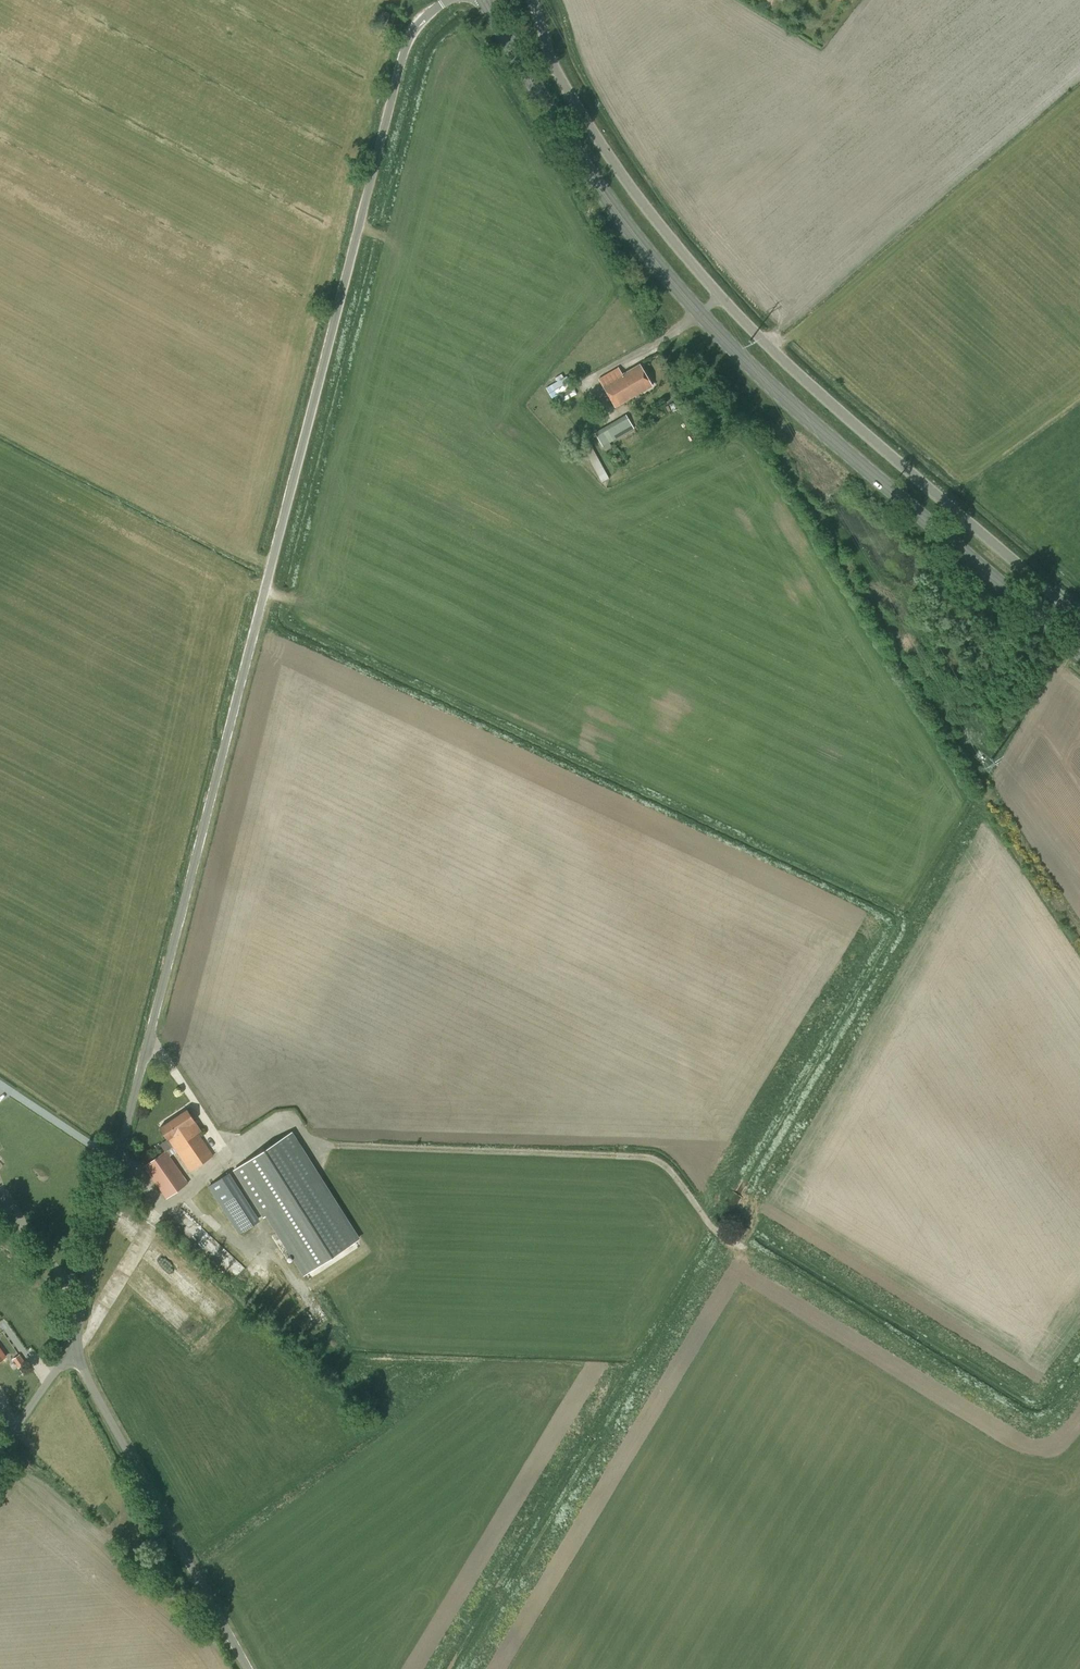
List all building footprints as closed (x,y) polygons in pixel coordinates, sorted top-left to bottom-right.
[(387,25),(390,13),(383,12),(380,24),(387,25)] [(652,386),(639,364),(622,374),(618,367),(598,379),(615,407),(652,386)] [(564,377),(562,373),(555,377),(557,381),(546,387),(552,398),(573,387),(567,376),(564,377)] [(634,428),(626,414),(618,419),(627,433),(634,428)] [(594,433),(602,446),(610,442),(614,440),(606,426),(594,433)] [(591,464),(599,460),(595,452),(587,456),(591,464)] [(213,1155),(198,1132),(201,1130),(195,1121),(187,1109),(160,1127),(190,1171),(213,1155)] [(292,1131),(285,1135),(272,1143),(272,1144),(234,1169),(265,1217),(303,1276),(360,1238),(302,1146),(292,1131)] [(165,1150),(143,1166),(166,1198),(189,1182),(170,1156),(166,1150),(165,1150)] [(260,1220),(229,1172),(208,1186),(239,1234),(260,1220)] [(222,1223),(226,1221),(219,1208),(215,1210),(222,1223)]
